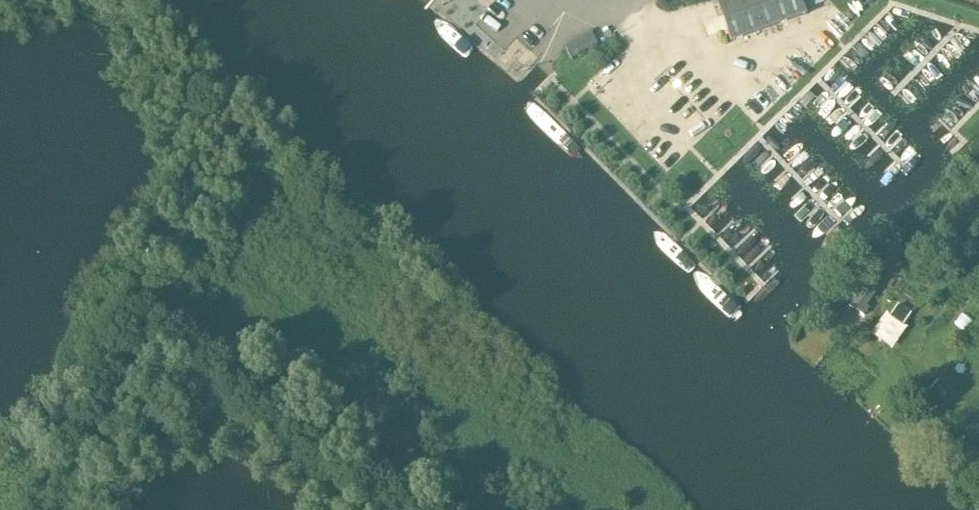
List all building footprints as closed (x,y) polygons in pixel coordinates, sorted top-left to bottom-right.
[(719,4),(719,5),(716,6),(719,15),(722,14),(732,42),(808,15),(803,0),(730,0),(719,4)] [(574,56),(601,45),(596,33),(569,45),(574,56)] [(854,299),(849,305),(865,316),(870,308),(866,306),(878,290),(866,282),(865,284),(854,299)] [(898,305),(890,318),(904,327),(912,314),(898,305)]
